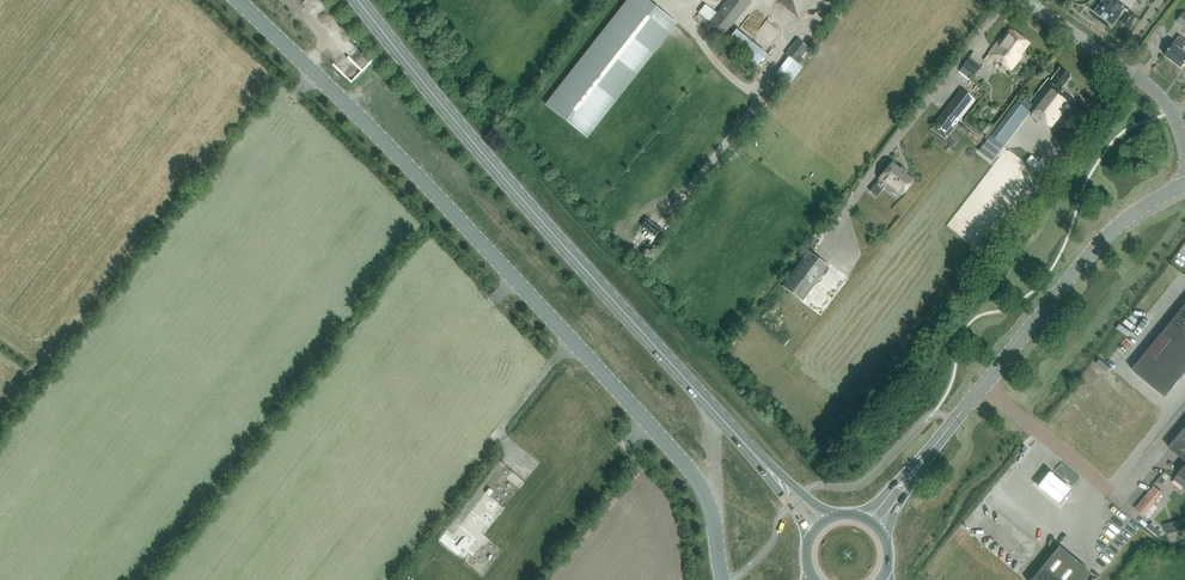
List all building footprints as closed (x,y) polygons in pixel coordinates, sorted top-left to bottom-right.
[(547,105),(586,136),(675,23),(646,0),(629,0),(547,105)] [(732,23),(751,0),(728,0),(717,13),(711,19),(716,23),(712,29),(721,37),(733,24),(732,23)] [(800,19),(815,0),(777,0),(800,19)] [(1104,1),(1096,12),(1114,25),(1125,10),(1128,11),(1136,0),(1103,0),(1104,1)] [(705,4),(698,13),(709,21),(711,19),(717,13),(705,4)] [(1131,12),(1130,13),(1123,23),(1129,27),(1137,16),(1131,12)] [(1184,27),(1184,13),(1184,12),(1177,21),(1184,27)] [(699,16),(696,22),(707,28),(710,22),(699,16)] [(761,67),(773,53),(743,28),(731,42),(761,67)] [(1021,56),(1019,55),(1027,44),(1010,31),(1003,42),(1000,40),(990,54),(1011,69),(1021,56)] [(1179,35),(1165,55),(1177,64),(1182,67),(1184,62),(1184,51),(1184,50),(1184,48),(1184,40),(1179,35)] [(807,46),(797,39),(785,54),(796,62),(807,46)] [(968,71),(974,76),(981,67),(974,62),(968,71)] [(991,137),(986,144),(979,151),(991,161),(1003,146),(1000,144),(996,141),(1006,128),(1011,131),(1025,112),(1041,124),(1043,122),(1051,128),(1068,107),(1074,112),(1080,105),(1073,99),(1074,98),(1061,88),(1070,76),(1060,69),(1051,81),(1049,79),(1029,104),(1021,98),(991,137)] [(972,97),(962,90),(934,125),(944,133),(952,123),(955,126),(959,120),(956,117),(972,97)] [(1053,176),(1061,163),(1055,158),(1046,172),(1053,176)] [(877,184),(870,192),(877,198),(884,189),(881,187),(884,184),(887,186),(888,184),(902,195),(913,181),(893,164),(880,181),(881,181),(878,185),(877,184)] [(802,302),(828,267),(809,253),(782,287),(802,302)] [(1132,370),(1166,397),(1184,374),(1184,306),(1132,370)] [(1169,447),(1184,460),(1184,428),(1169,447)] [(1174,479),(1175,479),(1178,475),(1184,480),(1184,466),(1174,479)] [(1047,471),(1035,485),(1058,504),(1070,490),(1047,471)] [(1163,484),(1170,476),(1165,473),(1159,480),(1163,484)] [(1144,515),(1162,493),(1154,486),(1135,508),(1144,515)] [(494,491),(489,487),(485,492),(490,496),(494,491)] [(1177,532),(1184,529),(1184,521),(1184,518),(1174,522),(1177,532)] [(1030,579),(1071,579),(1083,566),(1059,546),(1030,579)]
